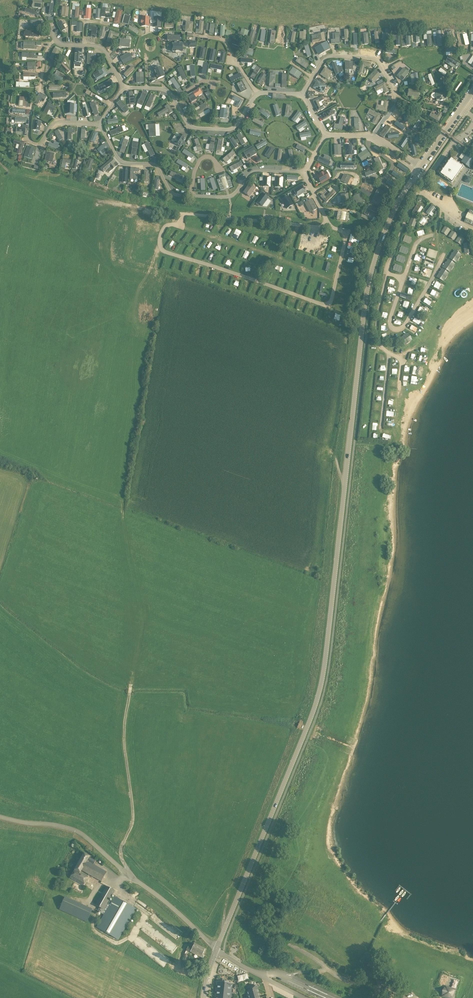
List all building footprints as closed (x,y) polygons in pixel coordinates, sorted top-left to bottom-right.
[(42,0),(32,0),(31,7),(41,8),(42,0)] [(69,7),(62,6),(61,16),(68,17),(69,7)] [(122,10),(116,9),(113,22),(119,23),(122,10)] [(130,15),(124,14),(122,22),(128,24),(130,15)] [(169,22),(165,22),(165,26),(173,26),(174,15),(170,15),(169,22)] [(41,28),(41,19),(30,20),(30,25),(36,25),(37,28),(41,28)] [(193,21),(186,20),(185,30),(192,31),(193,21)] [(96,38),(98,26),(90,24),(89,29),(92,30),(91,37),(96,38)] [(137,34),(139,30),(130,25),(128,29),(137,34)] [(246,38),(248,30),(242,28),(239,36),(246,38)] [(119,33),(110,30),(106,41),(111,43),(113,35),(118,37),(119,33)] [(28,37),(39,37),(39,33),(32,32),(32,31),(25,31),(25,32),(24,32),(24,37),(25,37),(25,40),(28,40),(28,37)] [(317,34),(311,35),(312,39),(312,43),(320,42),(326,41),(324,32),(320,33),(317,34)] [(340,44),(339,33),(335,33),(335,40),(331,40),(331,44),(340,44)] [(130,47),(130,39),(120,38),(119,46),(130,47)] [(182,42),(172,42),(172,50),(182,50),(182,42)] [(314,48),(317,54),(330,47),(327,42),(314,48)] [(55,61),(60,51),(54,48),(49,58),(55,61)] [(82,48),(74,48),(73,64),(81,65),(82,59),(85,59),(85,56),(82,55),(82,48)] [(129,52),(120,57),(123,63),(133,58),(129,52)] [(94,64),(95,53),(87,53),(87,64),(94,64)] [(306,69),(309,64),(298,57),(295,61),(306,69)] [(457,63),(448,57),(446,60),(445,62),(448,65),(449,62),(450,63),(449,65),(453,68),(455,66),(457,63)] [(332,63),(336,74),(344,71),(340,60),(332,63)] [(371,63),(362,61),(359,72),(363,73),(365,65),(370,67),(371,63)] [(61,65),(68,72),(70,69),(64,63),(61,65)] [(214,71),(221,73),(222,66),(211,63),(210,69),(215,70),(214,71)] [(187,70),(191,70),(191,76),(195,76),(194,64),(186,65),(187,70)] [(254,69),(250,76),(254,79),(261,68),(254,64),(252,68),(254,69)] [(127,77),(135,69),(132,65),(123,73),(127,77)] [(153,69),(157,79),(164,76),(161,66),(153,69)] [(181,66),(175,69),(180,81),(187,78),(181,66)] [(98,70),(100,74),(95,77),(97,80),(107,74),(103,67),(98,70)] [(298,79),(302,73),(293,67),(289,73),(298,79)] [(325,67),(320,74),(328,78),(333,71),(325,67)] [(410,72),(404,67),(397,75),(403,80),(410,72)] [(447,78),(450,75),(441,67),(438,70),(447,78)] [(381,74),(376,70),(368,78),(373,83),(381,74)] [(228,75),(232,81),(242,76),(240,72),(233,75),(232,73),(228,75)] [(262,72),(257,82),(261,84),(266,74),(262,72)] [(418,73),(410,73),(411,80),(413,80),(413,84),(418,84),(418,73)] [(170,84),(173,83),(176,89),(180,87),(174,77),(168,80),(170,84)] [(98,85),(100,91),(114,84),(111,79),(98,85)] [(235,83),(240,92),(246,89),(242,80),(235,83)] [(323,92),(326,85),(317,80),(313,87),(323,92)] [(384,82),(374,88),(376,92),(382,89),(385,94),(389,92),(384,82)] [(199,88),(184,97),(188,103),(190,102),(191,104),(197,101),(195,98),(203,94),(199,88)] [(419,97),(420,89),(409,88),(408,95),(419,97)] [(140,99),(138,104),(142,106),(147,93),(143,91),(140,99)] [(47,96),(40,92),(34,102),(38,104),(41,97),(45,100),(47,96)] [(446,100),(445,92),(436,94),(437,101),(446,100)] [(151,95),(145,107),(149,108),(154,96),(151,95)] [(19,100),(23,100),(22,106),(26,107),(27,97),(19,96),(19,100)] [(234,96),(232,99),(238,102),(235,106),(238,108),(243,101),(234,96)] [(319,102),(324,99),(322,96),(313,100),(318,111),(324,108),(323,105),(321,106),(319,102)] [(384,106),(377,105),(376,109),(387,111),(389,101),(385,100),(384,106)] [(120,101),(116,104),(125,114),(129,111),(120,101)] [(97,109),(96,107),(95,106),(95,104),(94,102),(89,103),(94,116),(99,114),(97,109)] [(200,109),(196,111),(198,116),(209,109),(205,103),(199,107),(200,109)] [(166,108),(157,113),(159,117),(168,112),(169,114),(173,111),(168,104),(164,106),(166,108)] [(277,104),(272,105),(275,116),(280,114),(277,104)] [(262,108),(259,111),(267,118),(270,114),(262,108)] [(323,119),(336,113),(333,108),(321,115),(323,119)] [(291,119),(295,122),(302,113),(298,110),(291,119)] [(375,117),(372,122),(376,124),(381,115),(370,110),(368,113),(375,117)] [(437,116),(432,113),(430,116),(438,122),(443,114),(440,112),(437,116)] [(405,129),(414,134),(419,125),(401,115),(395,126),(404,131),(405,129)] [(339,124),(335,123),(334,128),(342,130),(345,117),(341,116),(339,124)] [(262,126),(264,122),(255,117),(253,121),(262,126)] [(305,120),(295,126),(298,130),(308,124),(305,120)] [(384,137),(391,126),(387,124),(380,135),(384,137)] [(417,137),(424,129),(421,126),(413,134),(417,137)] [(396,127),(389,137),(393,140),(401,130),(396,127)] [(28,129),(16,128),(16,132),(23,133),(22,136),(27,136),(28,129)] [(121,128),(110,132),(112,136),(123,132),(121,128)] [(65,137),(64,132),(61,134),(59,129),(55,131),(59,140),(65,137)] [(94,130),(90,141),(94,142),(99,132),(94,130)] [(242,145),(246,143),(240,133),(236,135),(242,145)] [(186,138),(180,134),(174,143),(180,147),(186,138)] [(126,135),(119,151),(123,153),(130,137),(126,135)] [(214,150),(215,137),(210,137),(210,144),(206,144),(206,149),(214,150)] [(192,139),(195,150),(198,150),(199,151),(202,150),(199,138),(192,139)] [(21,153),(24,142),(14,139),(13,143),(19,145),(17,152),(21,153)] [(255,145),(257,149),(268,144),(266,139),(255,145)] [(403,140),(401,144),(409,151),(412,148),(403,140)] [(148,143),(145,145),(151,157),(154,155),(148,143)] [(108,149),(103,144),(97,149),(102,155),(108,149)] [(28,146),(24,157),(31,159),(34,149),(28,146)] [(252,146),(243,152),(247,159),(257,154),(252,146)] [(268,158),(275,148),(270,146),(264,155),(268,158)] [(185,148),(182,152),(188,156),(187,159),(190,161),(194,155),(185,148)] [(370,155),(366,150),(358,156),(362,161),(370,155)] [(54,153),(47,151),(45,161),(52,162),(54,153)] [(234,151),(220,158),(224,165),(231,161),(229,158),(235,155),(234,151)] [(323,157),(319,156),(317,161),(328,165),(332,157),(325,154),(323,157)] [(461,162),(465,165),(469,168),(472,163),(472,158),(469,156),(467,154),(461,162)] [(373,159),(379,171),(383,169),(377,157),(373,159)] [(61,168),(61,169),(65,170),(65,169),(66,163),(70,164),(71,160),(63,158),(61,168)] [(112,158),(100,168),(104,173),(108,169),(110,172),(112,170),(119,165),(112,158)] [(178,158),(176,162),(183,166),(181,169),(185,171),(188,164),(178,158)] [(452,158),(441,174),(453,183),(464,167),(453,159),(452,158)] [(230,165),(233,173),(238,171),(236,168),(243,165),(241,161),(230,165)] [(395,166),(405,172),(407,168),(397,162),(395,166)] [(130,179),(137,180),(138,174),(134,174),(134,172),(139,172),(139,168),(130,168),(130,179)] [(174,180),(181,182),(183,174),(169,171),(168,176),(175,177),(174,180)] [(330,178),(326,171),(317,177),(321,184),(330,178)] [(217,180),(220,191),(224,189),(228,187),(229,188),(232,187),(229,176),(226,177),(225,174),(218,176),(219,179),(217,180)] [(344,175),(340,182),(348,186),(351,178),(344,175)] [(271,176),(263,176),(263,186),(271,186),(271,176)] [(283,177),(276,176),(275,187),(283,187),(283,177)] [(306,191),(302,185),(294,190),(297,196),(306,191)] [(245,192),(249,196),(254,191),(249,187),(245,192)] [(361,187),(359,191),(369,196),(371,193),(361,187)] [(385,192),(378,188),(372,199),(376,201),(379,194),(383,196),(385,192)] [(326,197),(323,194),(320,196),(327,202),(336,192),(333,189),(326,197)] [(269,198),(262,193),(256,201),(262,206),(269,198)] [(348,193),(341,194),(342,205),(350,204),(348,193)] [(360,193),(354,196),(358,206),(364,203),(360,193)] [(288,196),(281,200),(286,209),(293,205),(288,196)] [(304,203),(309,211),(316,208),(311,199),(304,203)] [(369,204),(364,214),(368,216),(371,211),(375,213),(378,209),(369,204)] [(417,204),(413,213),(418,216),(423,207),(417,204)] [(468,213),(464,222),(472,225),(472,211),(469,209),(468,213)] [(412,217),(408,226),(414,228),(417,219),(412,217)] [(447,235),(450,229),(444,225),(440,231),(447,235)] [(451,230),(448,236),(454,239),(457,233),(451,230)] [(410,243),(412,237),(404,234),(402,241),(410,243)] [(461,244),(465,239),(459,235),(455,240),(461,244)] [(472,252),(469,242),(463,244),(465,253),(472,252)] [(406,254),(409,248),(400,245),(398,251),(406,254)] [(452,262),(457,257),(452,253),(448,259),(452,262)] [(395,260),(404,263),(405,256),(397,254),(395,260)] [(185,271),(190,273),(193,263),(189,261),(185,271)] [(395,263),(392,269),(400,272),(403,266),(395,263)] [(429,276),(430,270),(422,268),(421,274),(429,276)] [(441,270),(437,277),(443,280),(447,273),(441,270)] [(227,273),(223,283),(228,285),(231,275),(227,273)] [(243,290),(247,292),(251,281),(247,280),(243,290)] [(429,286),(425,293),(430,295),(434,289),(429,286)] [(280,303),(284,305),(289,294),(285,293),(280,303)] [(427,304),(429,297),(423,294),(421,301),(427,304)] [(299,310),(304,311),(308,301),(303,300),(299,310)] [(313,315),(317,304),(312,303),(309,313),(313,315)] [(414,316),(412,321),(419,324),(421,319),(414,316)] [(70,878),(83,885),(88,876),(80,872),(81,871),(101,882),(106,873),(93,865),(95,862),(89,858),(89,857),(84,854),(70,878)] [(112,895),(115,891),(106,886),(95,905),(104,910),(112,895)] [(118,940),(136,909),(114,896),(97,927),(118,940)] [(81,904),(65,897),(59,909),(87,922),(92,909),(81,904)] [(194,943),(193,947),(189,945),(186,950),(190,952),(203,958),(204,955),(202,955),(205,949),(194,943)] [(215,997),(231,997),(232,984),(217,982),(215,997)] [(445,985),(442,995),(450,997),(452,997),(455,989),(445,985)] [(249,997),(260,997),(257,986),(246,988),(249,997)]
